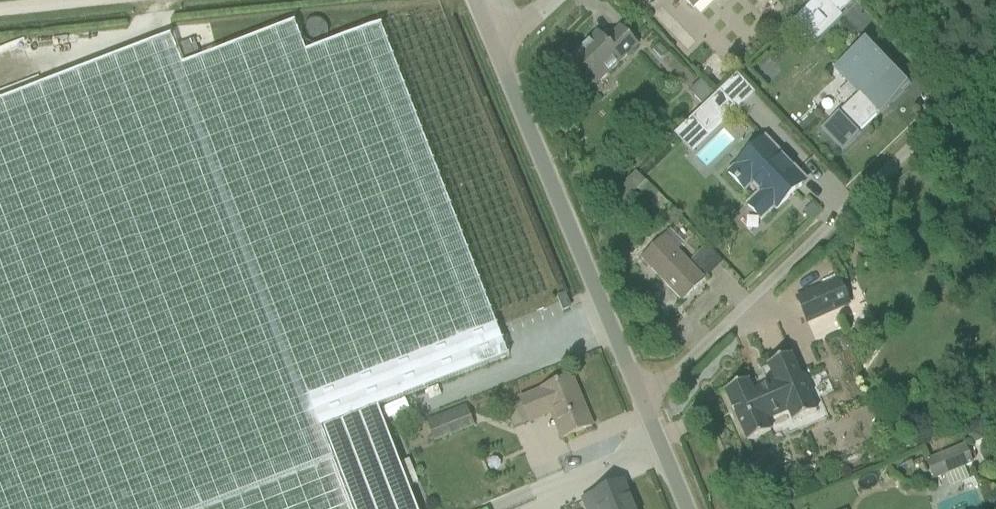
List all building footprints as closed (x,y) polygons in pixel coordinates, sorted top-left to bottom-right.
[(694,11),(705,0),(684,0),(694,11)] [(815,2),(820,7),(812,15),(825,29),(855,0),(817,0),(815,2)] [(378,406),(509,357),(380,27),(308,57),(295,27),(183,71),(172,41),(0,106),(0,508),(419,508),(378,406)] [(597,35),(564,66),(589,93),(636,47),(620,30),(605,43),(597,35)] [(864,42),(834,71),(858,95),(822,129),(843,150),(854,139),(853,138),(899,94),(885,79),(893,72),(864,42)] [(692,154),(727,121),(724,118),(736,108),(720,92),(674,136),(692,154)] [(759,133),(776,115),(753,94),(736,113),(759,133)] [(763,139),(726,174),(745,194),(751,188),(757,195),(746,206),(761,222),(774,209),(776,211),(801,187),(797,182),(797,174),(763,139)] [(627,161),(635,170),(649,157),(641,148),(627,161)] [(659,213),(668,204),(635,172),(619,188),(625,195),(632,187),(659,213)] [(682,302),(706,281),(679,250),(684,246),(670,232),(641,260),(682,302)] [(838,282),(798,300),(807,325),(850,307),(838,282)] [(791,424),(817,413),(809,396),(813,395),(805,376),(800,378),(790,356),(767,366),(775,384),(753,393),(748,382),(725,392),(747,444),(771,433),(767,423),(787,414),(791,424)] [(594,427),(572,378),(518,398),(520,402),(504,410),(514,430),(527,423),(530,426),(549,416),(561,442),(594,427)] [(475,428),(465,406),(425,423),(433,445),(475,428)] [(965,444),(924,461),(933,482),(946,477),(950,487),(968,479),(964,468),(973,465),(965,444)] [(633,507),(629,508),(627,501),(630,499),(623,484),(581,501),(584,508),(634,508),(633,507)]
